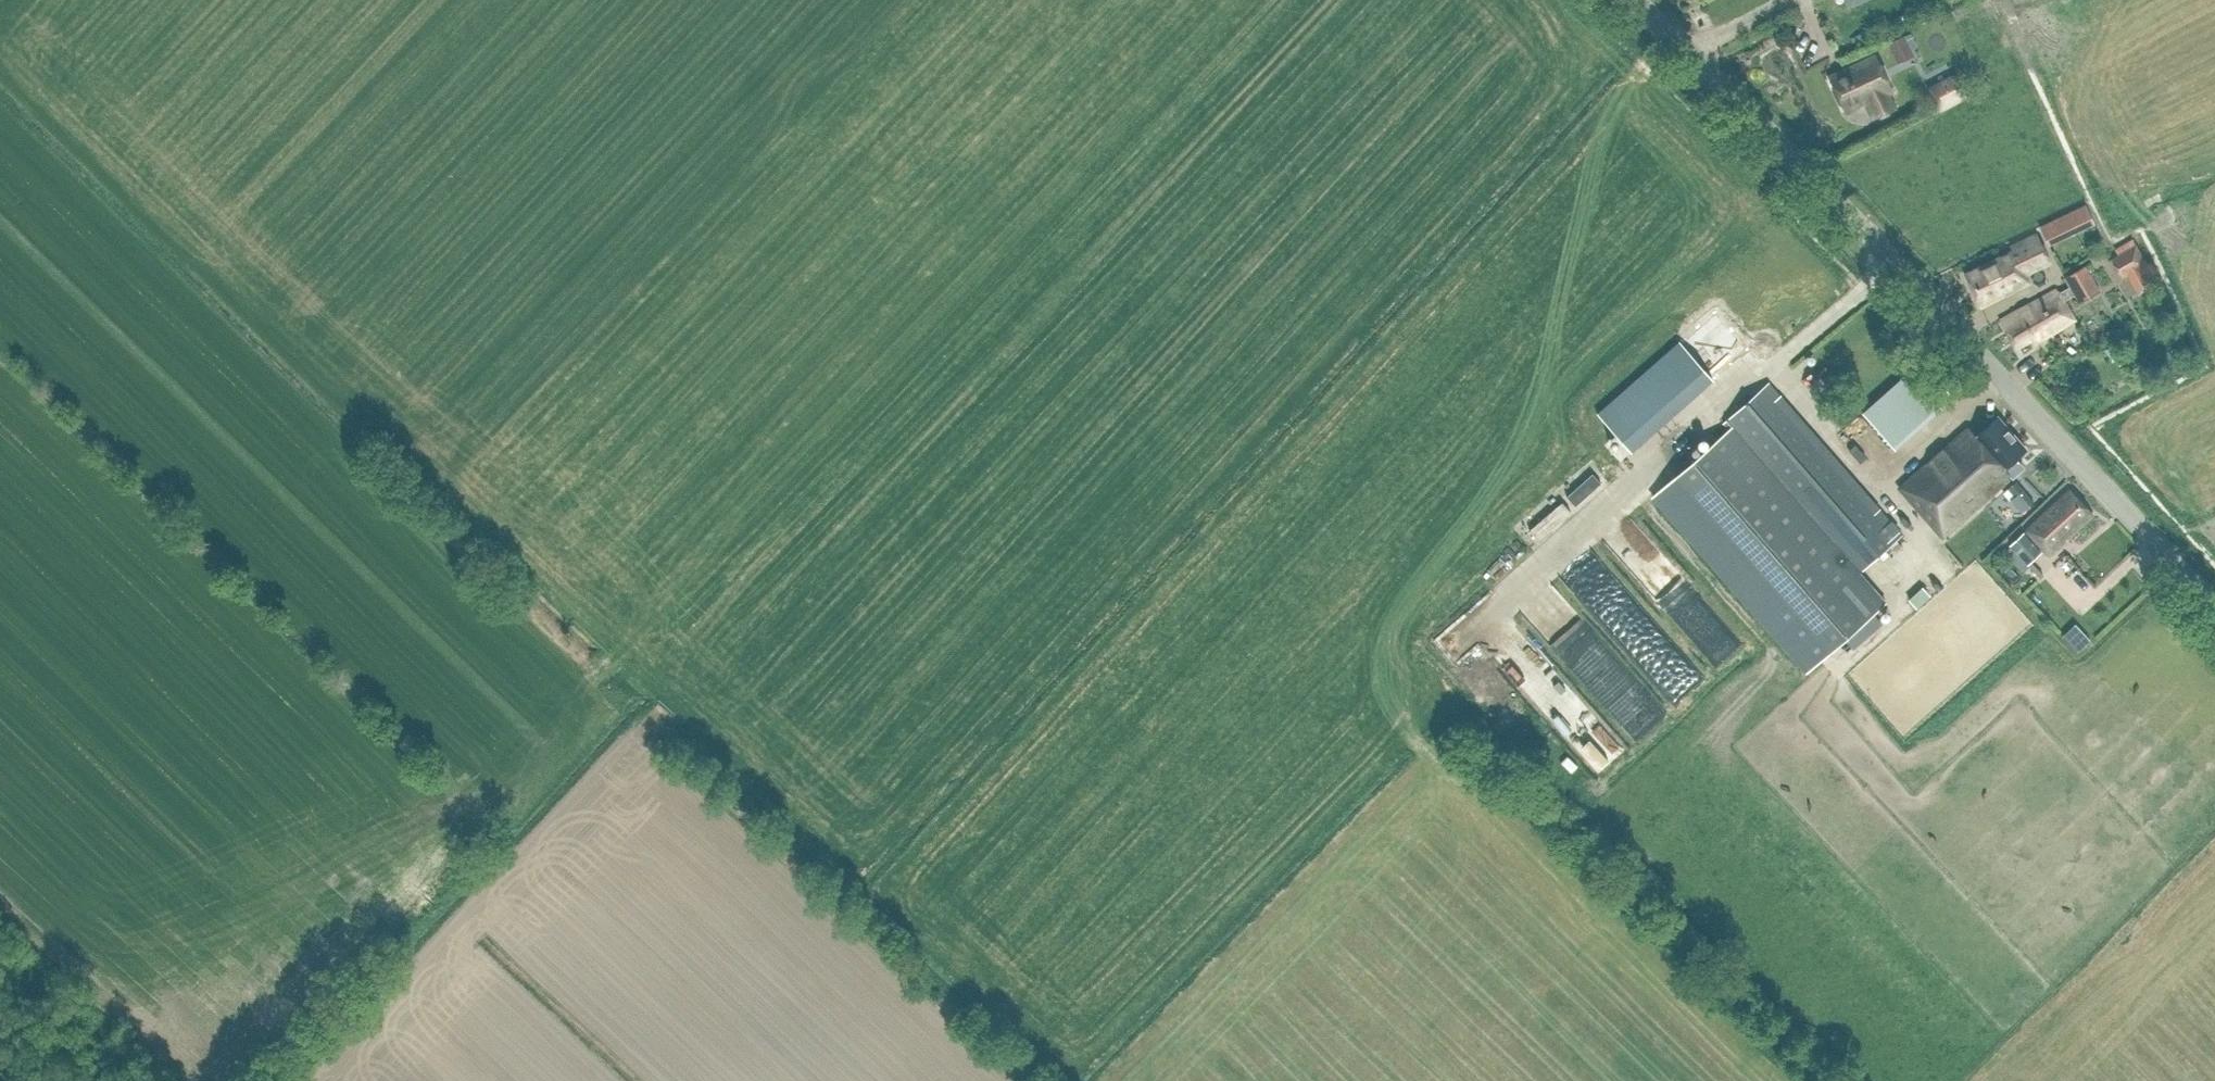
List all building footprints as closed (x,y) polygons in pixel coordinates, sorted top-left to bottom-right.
[(1911,55),(1903,35),(1888,41),(1896,61),(1911,55)] [(1829,75),(1845,111),(1866,101),(1873,117),(1895,107),(1887,91),(1892,89),(1875,54),(1829,75)] [(1965,274),(1979,303),(2028,280),(2025,272),(2050,260),(2037,232),(2025,238),(2028,243),(1965,274)] [(2109,257),(2121,277),(2126,274),(2128,278),(2142,270),(2139,267),(2147,262),(2132,237),(2113,248),(2116,253),(2109,257)] [(2057,287),(2000,319),(2015,346),(2030,338),(2033,342),(2074,318),(2064,300),(2074,294),(2078,301),(2099,289),(2084,264),(2064,276),(2069,285),(2059,291),(2057,287)] [(1942,407),(1909,369),(1861,411),(1894,448),(1942,407)] [(1655,493),(1809,668),(1882,604),(1856,575),(1902,534),(1768,381),(1723,421),(1728,428),(1655,493)] [(1644,404),(1607,435),(1621,453),(1659,421),(1644,404)] [(1943,536),(2006,480),(2010,477),(2011,477),(2022,467),(2014,458),(2025,448),(1997,415),(1976,434),(1968,425),(1899,486),(1943,536)] [(2025,492),(2016,480),(2007,488),(2013,496),(2015,499),(2025,509),(2034,502),(2025,492)] [(2070,489),(2010,544),(2003,551),(2022,572),(2029,565),(2040,577),(2043,574),(2030,560),(2043,548),(2048,553),(2092,513),(2070,489)] [(1666,545),(1648,560),(1722,648),(1746,628),(1645,508),(1639,513),(1666,545)] [(1703,670),(1592,549),(1574,566),(1685,687),(1703,670)] [(1922,585),(1908,598),(1917,608),(1931,595),(1922,585)] [(1543,618),(1568,638),(1562,645),(1581,660),(1589,666),(1615,634),(1564,592),(1543,618)] [(2080,613),(2071,625),(2088,637),(2097,625),(2080,613)] [(1519,655),(1583,728),(1605,709),(1541,636),(1519,655)] [(1609,686),(1637,724),(1667,703),(1640,664),(1609,686)] [(1610,759),(1634,737),(1614,715),(1589,737),(1610,759)]
